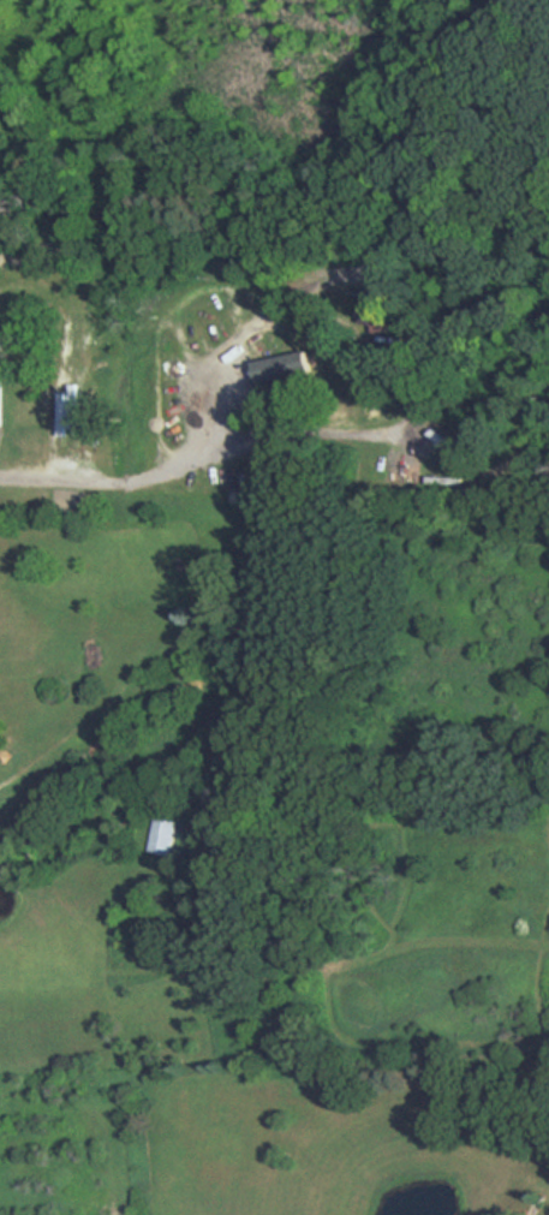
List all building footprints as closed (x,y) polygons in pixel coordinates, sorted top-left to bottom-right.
[(35,215),(29,187),(0,194),(6,222),(35,215)] [(255,360),(259,382),(314,374),(310,351),(255,360)] [(178,820),(154,816),(149,851),(173,854),(178,820)]
